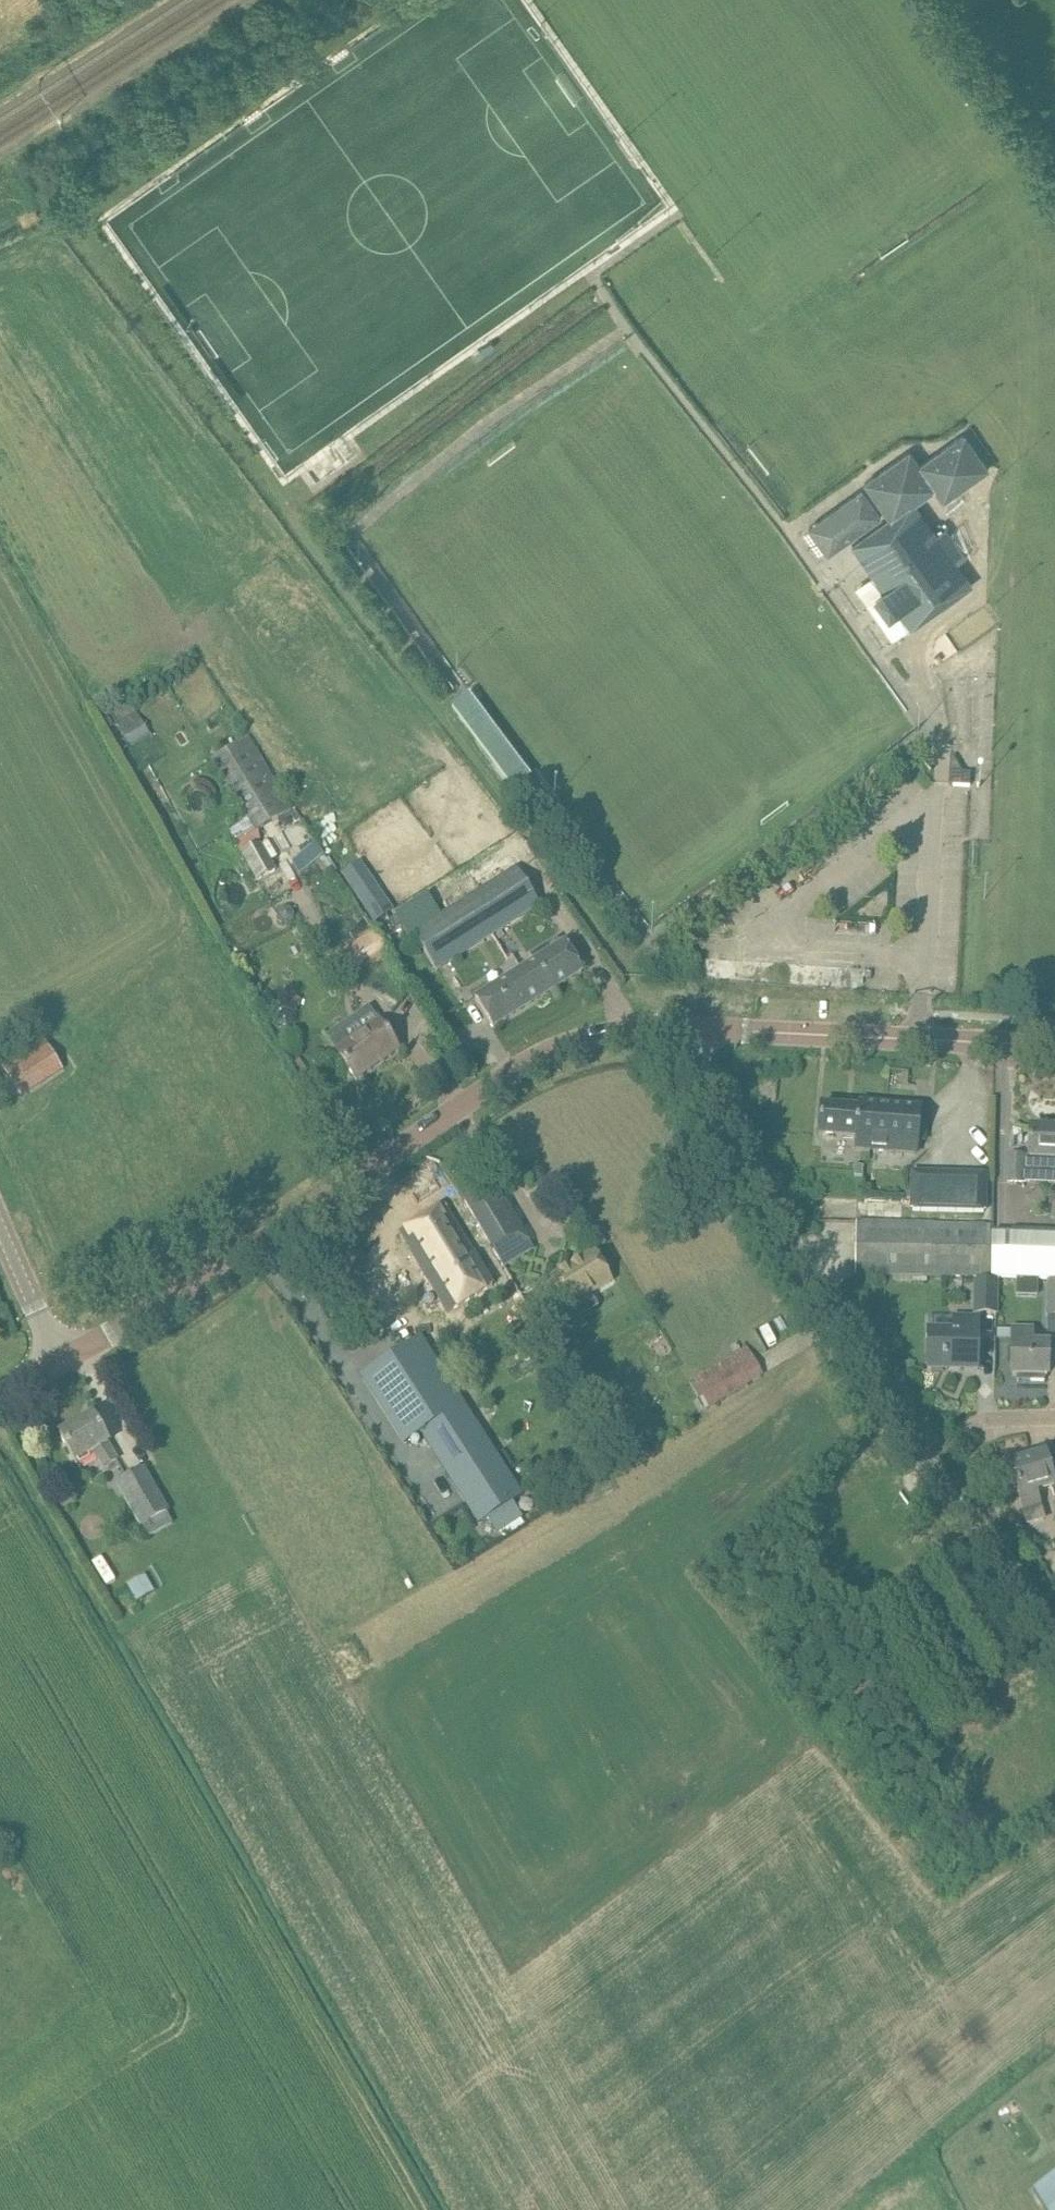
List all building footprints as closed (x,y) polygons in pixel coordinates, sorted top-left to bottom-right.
[(890,518),(852,545),(885,591),(876,597),(889,617),(898,610),(899,611),(911,628),(972,585),(957,564),(966,557),(945,528),(936,534),(914,504),(935,489),(944,501),(965,485),(988,469),(972,446),(964,434),(920,465),(910,451),(865,482),(867,486),(890,518)] [(827,554),(882,516),(862,488),(807,526),(827,554)] [(448,707),(513,791),(531,778),(465,693),(448,707)] [(151,736),(136,713),(117,725),(131,748),(151,736)] [(250,738),(211,760),(255,833),(256,832),(293,809),(250,738)] [(315,843),(292,862),(299,876),(323,856),(315,843)] [(276,871),(261,844),(242,854),(256,882),(276,871)] [(354,866),(342,874),(375,924),(387,916),(354,866)] [(541,906),(519,870),(416,934),(438,971),(471,950),(490,937),(541,906)] [(277,912),(277,919),(281,925),(289,925),(294,920),(295,913),(290,907),(282,907),(277,912)] [(387,951),(373,929),(339,950),(353,973),(387,951)] [(562,944),(559,939),(529,957),(533,963),(513,975),(493,986),(476,997),(494,1027),(582,972),(564,942),(562,944)] [(399,1051),(379,1022),(336,1052),(357,1081),(399,1051)] [(42,1043),(5,1068),(20,1091),(57,1067),(42,1043)] [(821,1107),(817,1154),(856,1157),(855,1165),(854,1174),(879,1176),(881,1151),(916,1153),(917,1142),(924,1142),(926,1110),(860,1105),(859,1110),(821,1107)] [(1030,1134),(1026,1134),(1026,1148),(1030,1149),(1029,1158),(1009,1157),(1008,1184),(1024,1184),(1024,1182),(1054,1184),(1054,1131),(1030,1130),(1030,1134)] [(989,1179),(919,1175),(917,1210),(897,1209),(895,1274),(985,1278),(989,1179)] [(533,1248),(495,1184),(465,1202),(503,1266),(533,1248)] [(444,1206),(401,1232),(447,1314),(493,1286),(444,1206)] [(992,1234),(990,1278),(1016,1278),(1038,1279),(1054,1279),(1054,1236),(992,1234)] [(591,1294),(611,1282),(593,1252),(550,1277),(568,1307),(561,1312),(570,1326),(599,1308),(591,1294)] [(1016,1278),(1016,1296),(1038,1296),(1038,1279),(1016,1278)] [(996,1282),(975,1282),(975,1314),(995,1314),(996,1282)] [(947,1365),(976,1366),(976,1370),(978,1370),(979,1319),(954,1317),(954,1333),(929,1332),(927,1369),(947,1370),(947,1365)] [(997,1329),(997,1339),(1011,1339),(1011,1330),(997,1329)] [(1031,1332),(1013,1332),(1012,1376),(1031,1376),(1031,1382),(1044,1382),(1044,1377),(1047,1377),(1048,1347),(1031,1347),(1031,1332)] [(511,1503),(521,1497),(441,1372),(428,1380),(407,1348),(362,1377),(404,1444),(421,1433),(479,1524),(489,1517),(498,1532),(520,1518),(511,1503)] [(763,1374),(747,1348),(689,1383),(705,1409),(763,1374)] [(103,1466),(117,1458),(94,1417),(60,1436),(75,1461),(94,1451),(103,1466)] [(1029,1454),(1004,1461),(1009,1480),(1015,1479),(1028,1524),(1045,1519),(1037,1492),(1054,1487),(1045,1455),(1031,1459),(1029,1454)] [(169,1510),(147,1470),(120,1485),(143,1526),(169,1510)] [(1032,2191),(1044,2209),(1054,2209),(1054,2176),(1032,2191)]
